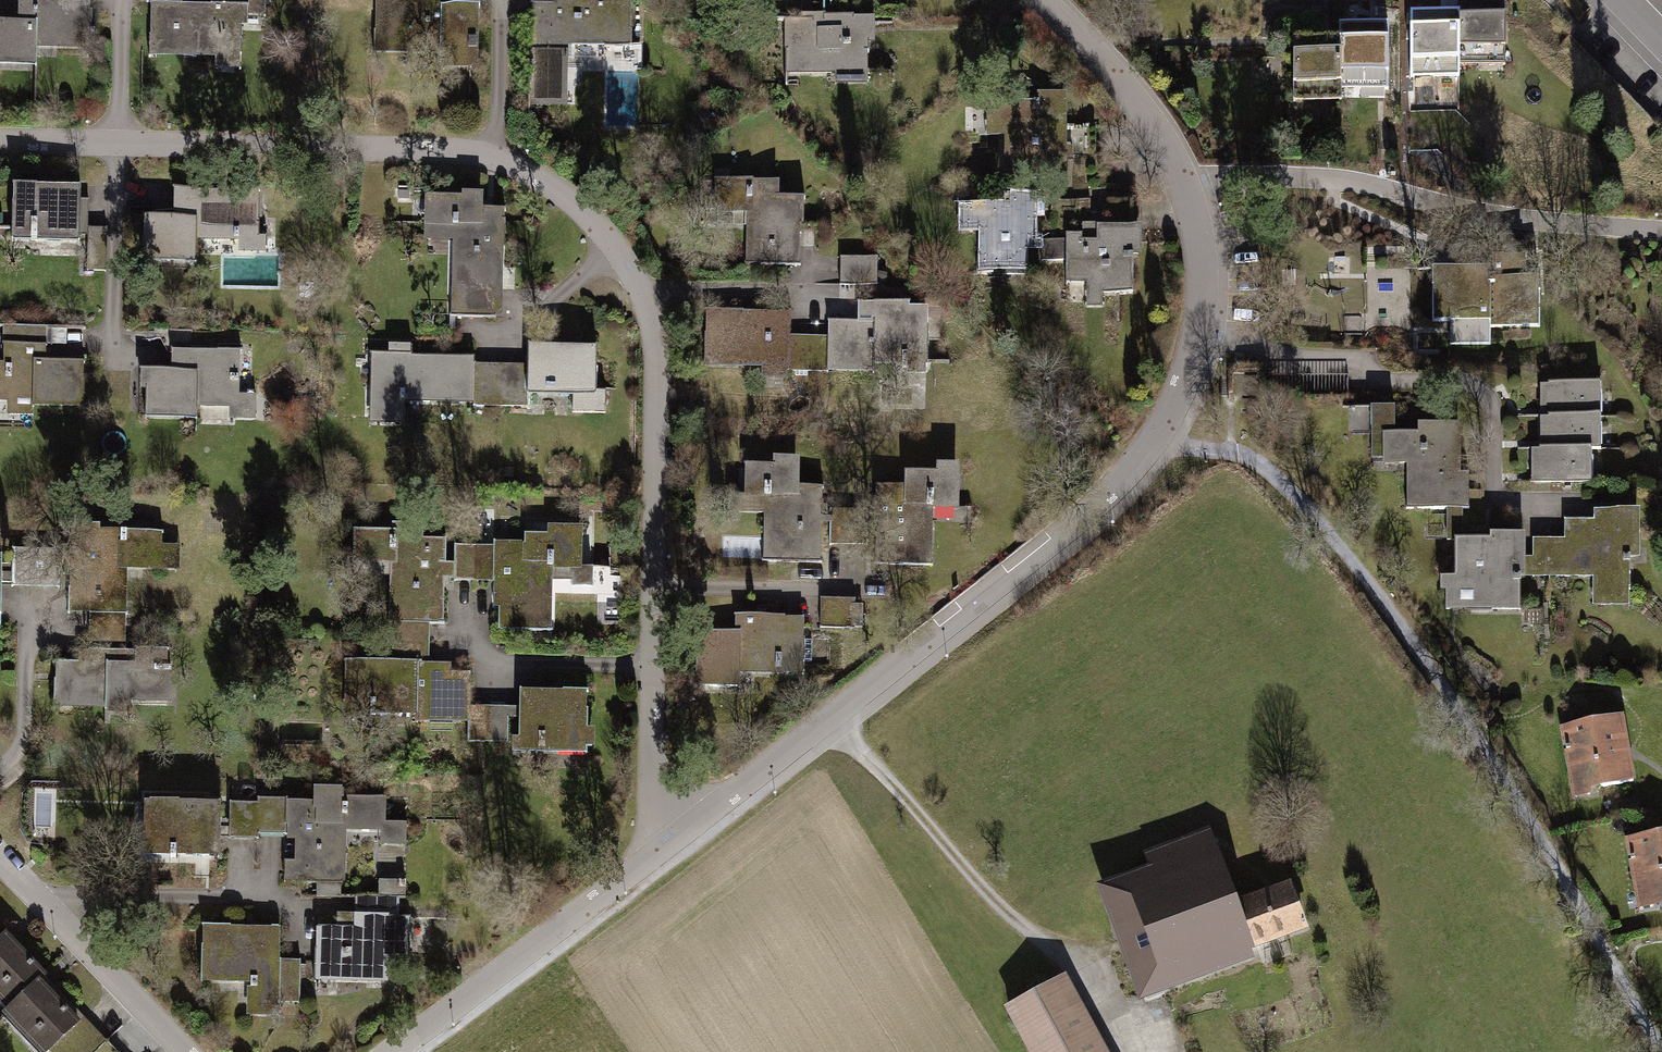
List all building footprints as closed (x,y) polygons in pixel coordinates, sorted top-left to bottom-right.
[(16,19),(0,19),(0,69),(32,69),(33,52),(91,53),(92,3),(60,3),(60,0),(16,0),(16,19)] [(370,51),(439,54),(438,68),(478,70),(481,0),(373,0),(370,51)] [(554,1),(531,1),(531,106),(574,106),(575,49),(632,49),(632,0),(554,0),(554,1)] [(246,3),(149,2),(148,66),(245,67),(246,3)] [(1457,15),(1457,70),(1506,69),(1506,2),(1456,2),(1457,15)] [(1457,15),(1409,16),(1409,84),(1457,84),(1457,70),(1457,15)] [(881,16),(786,16),(786,77),(881,76),(881,16)] [(1341,33),(1341,87),(1391,87),(1390,20),(1341,20),(1341,33)] [(1341,33),(1293,33),(1294,102),(1341,101),(1341,87),(1341,33)] [(1040,102),(986,103),(986,133),(1007,133),(1007,173),(1064,172),(1064,154),(1074,154),(1073,91),(1040,91),(1040,102)] [(782,174),(713,173),(712,209),(746,210),(745,261),(803,262),(805,193),(782,193),(782,174)] [(197,262),(197,245),(258,245),(258,184),(171,184),(171,212),(140,212),(140,261),(197,262)] [(78,190),(6,189),(6,245),(77,246),(78,190)] [(482,191),(421,189),(419,237),(450,238),(448,311),(503,313),(506,206),(482,205),(482,191)] [(1007,197),(959,198),(959,229),(978,229),(979,273),(1029,272),(1029,246),(1041,246),(1041,190),(1007,191),(1007,197)] [(1149,219),(1104,219),(1104,235),(1068,235),(1069,280),(1087,280),(1087,304),(1107,304),(1107,290),(1139,290),(1138,253),(1149,253),(1149,219)] [(106,231),(86,230),(85,268),(105,268),(106,231)] [(880,254),(841,253),(841,282),(879,283),(880,254)] [(1492,270),(1430,270),(1430,327),(1445,327),(1445,350),(1489,350),(1489,333),(1543,333),(1543,282),(1492,282),(1492,270)] [(829,316),(829,333),(829,339),(827,375),(870,377),(870,368),(931,370),(933,303),(860,300),(860,317),(829,316)] [(788,374),(827,375),(829,339),(784,338),(785,314),(704,312),(702,369),(762,371),(761,388),(788,389),(788,374)] [(83,412),(84,358),(44,358),(44,330),(0,330),(0,411),(83,412)] [(171,368),(137,368),(137,418),(257,419),(258,392),(240,392),(240,346),(171,346),(171,368)] [(526,351),(367,351),(367,423),(404,423),(404,403),(501,403),(525,403),(525,397),(526,351)] [(596,351),(526,351),(525,397),(597,399),(596,351)] [(1539,386),(1539,421),(1601,421),(1600,386),(1539,386)] [(1462,427),(1420,427),(1420,436),(1397,436),(1397,408),(1368,409),(1369,473),(1401,472),(1401,515),(1473,514),(1473,476),(1463,476),(1462,427)] [(1539,421),(1539,455),(1591,455),(1601,455),(1601,421),(1539,421)] [(1539,455),(1531,455),(1531,485),(1591,485),(1591,455),(1539,455)] [(806,460),(742,459),(742,496),(766,496),(766,560),(829,560),(830,485),(806,484),(806,460)] [(904,480),(877,480),(877,563),(936,563),(937,504),(963,505),(964,465),(904,465),(904,480)] [(1531,560),(1524,560),(1524,581),(1590,583),(1590,608),(1631,609),(1631,563),(1639,563),(1640,513),(1592,512),(1592,525),(1565,524),(1564,542),(1531,541),(1531,560)] [(526,552),(456,552),(456,566),(455,585),(490,586),(489,613),(498,613),(498,636),(555,636),(556,601),(595,602),(594,627),(617,627),(617,573),(594,572),(595,524),(543,524),(543,543),(526,543),(526,552)] [(444,585),(455,585),(456,566),(446,566),(447,534),(352,533),(352,587),(390,587),(389,664),(430,665),(430,653),(431,627),(444,627),(444,585)] [(89,617),(126,617),(126,578),(180,578),(180,550),(163,550),(163,535),(62,535),(62,547),(62,586),(62,607),(89,608),(89,617)] [(1524,560),(1525,537),(1491,536),(1491,543),(1457,542),(1457,579),(1438,578),(1438,595),(1444,595),(1443,618),(1523,619),(1524,581),(1524,560)] [(62,547),(10,546),(9,585),(62,586),(62,547)] [(867,597),(821,596),(820,628),(866,629),(867,597)] [(737,629),(698,628),(697,684),(742,685),(742,672),(808,673),(809,615),(738,614),(737,629)] [(126,617),(89,617),(89,663),(59,663),(59,713),(172,713),(172,653),(126,652),(126,617)] [(430,665),(389,664),(343,663),(342,729),(470,732),(470,709),(471,677),(451,676),(451,665),(430,665)] [(470,709),(470,732),(470,747),(494,747),(507,747),(506,757),(592,759),(593,694),(516,692),(516,710),(470,709)] [(1623,716),(1562,727),(1575,800),(1593,796),(1591,790),(1635,782),(1630,754),(1623,716)] [(309,796),(225,795),(224,837),(281,838),(281,881),(343,882),(344,831),(378,831),(378,845),(406,845),(406,820),(385,820),(385,795),(343,794),(343,785),(309,784),(309,796)] [(219,797),(139,796),(138,854),(218,854),(219,797)] [(1147,866),(1099,884),(1141,1000),(1260,957),(1256,947),(1311,927),(1293,878),(1240,898),(1213,822),(1141,848),(1147,866)] [(1621,834),(1636,914),(1661,908),(1661,826),(1621,834)] [(378,879),(378,892),(353,892),(354,926),(316,927),(317,978),(406,978),(405,878),(378,879)] [(280,925),(202,924),(201,984),(246,984),(246,1015),(278,1016),(278,1002),(300,1002),(300,957),(279,957),(280,925)] [(2,929),(0,931),(0,1003),(4,1007),(37,975),(42,971),(2,929)] [(1066,971),(1002,1006),(1027,1051),(1110,1051),(1066,971)] [(4,1007),(0,1011),(0,1026),(25,1051),(100,1051),(106,1046),(37,975),(4,1007)]
